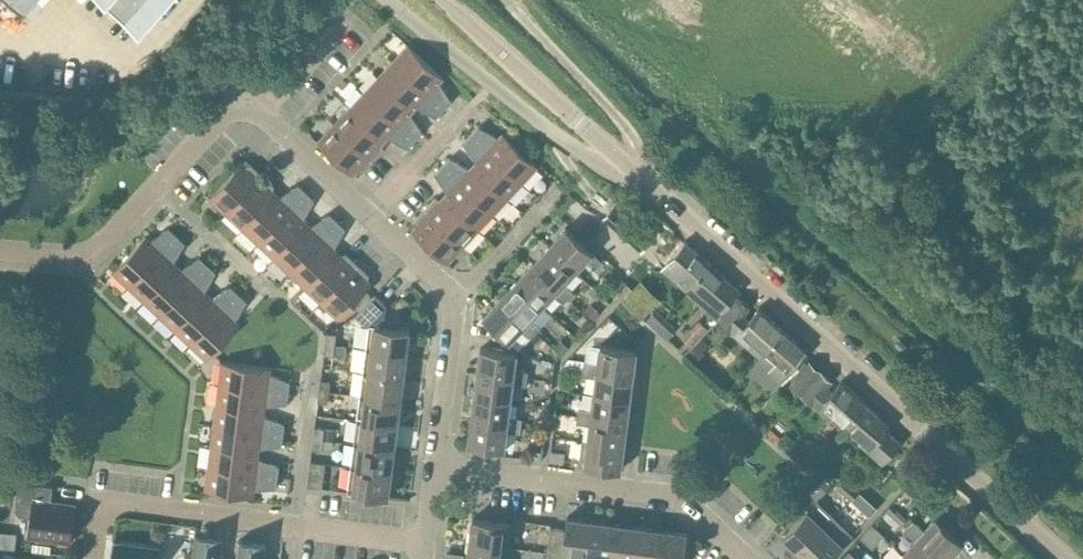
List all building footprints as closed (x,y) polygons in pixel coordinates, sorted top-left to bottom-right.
[(20,10),(21,9),(29,0),(9,0),(20,10)] [(135,25),(156,0),(107,0),(135,25)] [(393,61),(444,109),(452,101),(439,82),(443,77),(408,45),(393,61)] [(437,117),(444,109),(393,61),(378,76),(413,109),(417,105),(437,117)] [(410,113),(413,109),(378,76),(364,91),(415,140),(423,132),(410,113)] [(408,148),(415,140),(364,91),(349,107),(384,140),(388,136),(408,148)] [(381,143),(384,140),(349,107),(334,123),(373,160),(384,148),(381,143)] [(361,172),(373,160),(334,123),(318,141),(353,173),(357,169),(361,172)] [(471,134),(522,182),(538,166),(503,133),(499,138),(479,126),(471,134)] [(508,198),(522,182),(471,134),(464,142),(476,161),(473,165),(508,198)] [(508,198),(473,165),(470,169),(450,157),(442,165),(493,213),(508,198)] [(226,213),(263,174),(251,163),(246,166),(242,162),(209,197),(226,213)] [(479,229),(493,213),(442,165),(435,173),(447,192),(444,196),(479,229)] [(243,228),(276,193),(272,190),(275,185),(263,174),(226,213),(243,228)] [(258,243),(306,192),(298,184),(279,197),(276,193),(243,228),(258,243)] [(274,257),(307,222),(303,219),(315,199),(306,192),(258,243),(274,257)] [(569,192),(553,209),(560,215),(575,199),(569,192)] [(463,245),(479,229),(444,196),(440,199),(436,197),(425,209),(463,245)] [(447,262),(463,245),(425,209),(414,221),(416,225),(412,229),(447,262)] [(289,272),(337,221),(329,213),(310,226),(307,222),(274,257),(289,272)] [(305,286),(338,251),(334,248),(345,228),(337,221),(289,272),(305,286)] [(584,223),(583,232),(589,238),(598,236),(600,227),(593,221),(584,223)] [(129,286),(177,235),(169,227),(150,240),(145,236),(113,271),(129,286)] [(566,227),(549,245),(575,270),(587,257),(597,267),(602,261),(566,227)] [(637,228),(628,239),(635,245),(644,235),(637,228)] [(670,232),(668,234),(668,238),(671,240),(674,240),(677,237),(676,234),(673,232),(670,232)] [(144,300),(177,266),(173,262),(185,242),(177,235),(129,286),(144,300)] [(691,279),(707,260),(684,240),(668,259),(670,261),(664,268),(683,285),(689,278),(691,279)] [(532,263),(569,297),(574,292),(563,282),(575,270),(549,245),(532,263)] [(321,302),(357,263),(345,252),(341,255),(338,251),(305,286),(321,302)] [(160,315),(208,264),(200,256),(181,269),(177,266),(144,300),(160,315)] [(707,260),(691,279),(692,281),(687,288),(717,313),(723,306),(734,293),(739,288),(707,260)] [(357,263),(321,302),(339,318),(371,283),(367,279),(369,274),(357,263)] [(516,280),(542,305),(553,293),(564,302),(569,297),(532,263),(516,280)] [(175,329),(208,295),(204,291),(216,271),(208,264),(160,315),(175,329)] [(500,297),(500,298),(526,322),(536,332),(541,327),(531,317),(542,305),(516,280),(500,297)] [(631,289),(622,299),(623,301),(642,318),(644,316),(656,303),(660,299),(640,280),(631,289)] [(190,344),(239,293),(231,285),(212,298),(208,295),(175,329),(190,344)] [(239,293),(190,344),(207,359),(240,324),(235,320),(247,300),(239,293)] [(366,347),(407,353),(410,329),(399,327),(399,322),(384,320),(385,304),(375,295),(356,316),(367,325),(369,326),(366,347)] [(738,296),(719,318),(730,327),(736,332),(759,353),(765,347),(766,348),(767,348),(759,358),(769,367),(768,368),(781,381),(790,371),(795,375),(789,381),(801,391),(802,392),(812,401),(816,405),(830,417),(835,410),(848,422),(851,424),(863,435),(859,440),(867,448),(882,461),(886,457),(899,442),(900,441),(886,428),(890,424),(865,402),(840,380),(833,388),(828,384),(831,380),(820,370),(810,361),(808,362),(802,357),(807,351),(783,329),(782,328),(781,327),(758,306),(746,320),(741,315),(749,306),(738,296)] [(500,298),(483,316),(493,325),(509,340),(519,350),(531,337),(536,332),(526,322),(500,298)] [(591,303),(585,310),(594,319),(600,312),(591,303)] [(666,338),(675,328),(655,310),(646,320),(666,338)] [(325,342),(335,343),(336,333),(326,332),(325,342)] [(699,359),(705,353),(703,351),(708,345),(702,338),(690,350),(699,359)] [(561,339),(553,347),(561,355),(569,346),(561,339)] [(333,355),(335,343),(325,342),(324,354),(333,355)] [(583,368),(633,375),(636,350),(600,345),(598,363),(584,361),(583,368)] [(404,377),(407,353),(366,347),(363,371),(404,377)] [(477,372),(527,378),(528,371),(514,369),(516,352),(481,347),(477,372)] [(219,383),(289,392),(290,381),(269,373),(269,367),(222,361),(219,383)] [(630,398),(633,375),(583,368),(582,375),(596,377),(594,393),(630,398)] [(401,401),(404,377),(363,371),(360,395),(401,401)] [(526,385),(527,378),(477,372),(474,395),(510,400),(512,384),(526,385)] [(319,390),(329,391),(330,380),(320,379),(319,390)] [(287,403),(289,392),(219,383),(216,404),(264,410),(265,405),(287,403)] [(327,402),(329,391),(319,390),(318,401),(327,402)] [(627,422),(630,398),(594,393),(592,410),(578,408),(577,415),(627,422)] [(398,425),(401,401),(360,395),(357,419),(398,425)] [(508,416),(510,400),(474,395),(471,419),(521,425),(522,418),(508,416)] [(263,415),(264,410),(216,404),(214,425),(283,434),(285,423),(263,415)] [(624,446),(627,422),(577,415),(576,422),(590,424),(588,441),(624,446)] [(395,448),(398,425),(357,419),(354,443),(395,448)] [(520,433),(521,425),(471,419),(468,444),(477,445),(477,451),(493,453),(493,447),(504,448),(506,431),(520,433)] [(282,445),(283,434),(214,425),(211,446),(258,452),(259,447),(282,445)] [(313,438),(322,439),(324,428),(314,427),(313,438)] [(324,428),(322,439),(333,440),(334,430),(324,428)] [(321,450),(322,439),(313,438),(311,449),(321,450)] [(322,439),(321,450),(332,446),(333,440),(322,439)] [(624,446),(588,441),(581,440),(579,457),(572,456),(571,463),(620,470),(624,446)] [(392,472),(395,448),(354,443),(351,467),(392,472)] [(258,457),(258,452),(211,446),(208,467),(278,476),(279,465),(258,457)] [(551,449),(549,461),(558,462),(562,462),(563,462),(565,453),(565,451),(563,451),(551,449)] [(534,450),(533,459),(541,460),(542,451),(534,450)] [(321,487),(324,463),(310,461),(307,486),(321,487)] [(877,485),(885,476),(874,466),(866,475),(877,485)] [(276,487),(278,476),(208,467),(205,489),(255,495),(255,489),(276,487)] [(389,496),(392,472),(351,467),(348,491),(389,496)] [(851,499),(858,492),(858,491),(845,478),(838,486),(851,499)] [(70,542),(75,504),(51,501),(53,485),(19,481),(18,488),(15,510),(20,515),(31,516),(28,537),(70,542)] [(855,505),(868,517),(878,506),(864,494),(855,505)] [(783,535),(782,536),(797,550),(800,553),(824,527),(834,517),(831,514),(829,512),(818,501),(808,511),(807,510),(783,535)] [(592,520),(567,516),(565,529),(561,558),(570,558),(570,553),(587,555),(592,520)] [(944,558),(946,558),(962,542),(935,516),(923,529),(914,520),(909,526),(944,558)] [(470,541),(509,546),(512,522),(473,517),(470,541)] [(800,553),(806,558),(829,558),(843,545),(830,532),(840,522),(835,517),(834,517),(824,527),(800,553)] [(615,523),(592,520),(587,555),(603,557),(603,558),(610,558),(615,523)] [(639,526),(615,523),(610,558),(634,558),(639,526)] [(872,548),(884,535),(872,524),(860,537),(872,548)] [(662,529),(639,526),(634,558),(659,558),(662,529)] [(909,526),(904,531),(913,540),(902,552),(909,558),(944,558),(909,526)] [(546,558),(561,558),(565,529),(550,527),(547,552),(547,556),(546,558)] [(659,558),(684,558),(687,532),(662,529),(659,558)] [(223,538),(194,535),(191,558),(220,558),(223,538)] [(160,546),(114,540),(112,558),(159,558),(160,546)] [(266,544),(238,541),(235,558),(264,558),(266,544)] [(509,546),(470,541),(467,558),(507,558),(509,546)] [(850,551),(842,558),(858,558),(850,551)]
